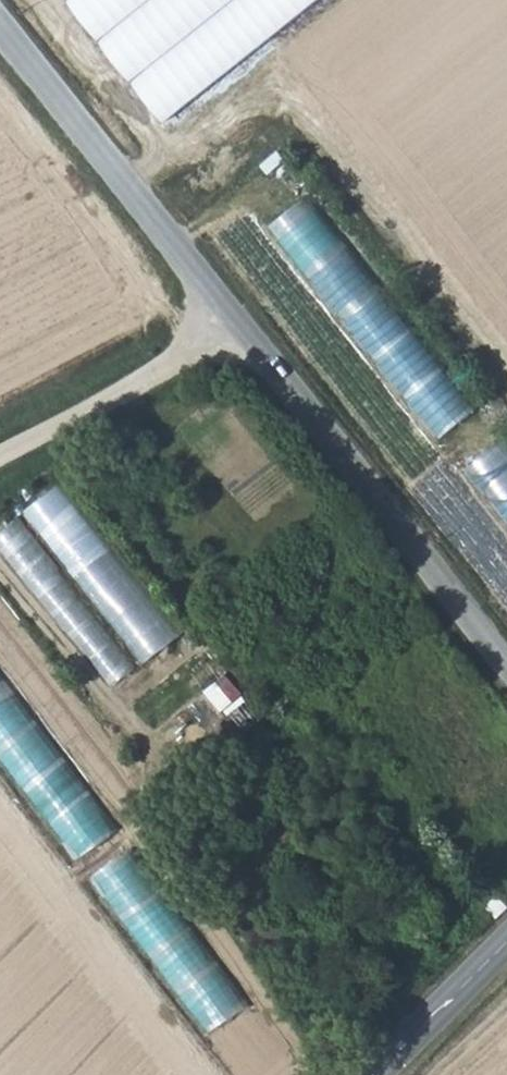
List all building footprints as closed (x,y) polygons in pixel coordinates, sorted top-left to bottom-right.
[(167,123),(321,0),(70,0),(167,123)] [(472,467),(506,509),(506,438),(472,467)] [(190,629),(67,480),(26,514),(27,515),(0,537),(0,544),(119,687),(190,629)] [(249,693),(233,673),(237,670),(218,647),(192,668),(227,710),(249,693)]
